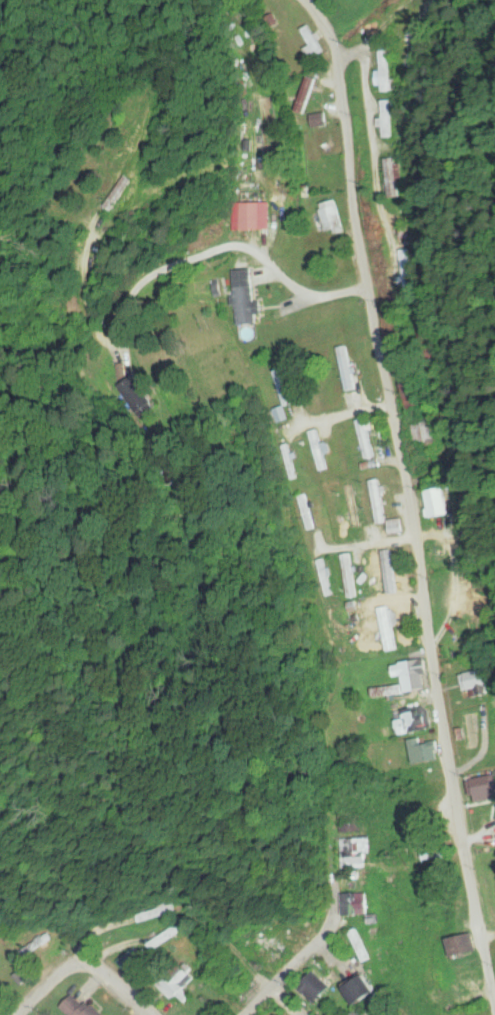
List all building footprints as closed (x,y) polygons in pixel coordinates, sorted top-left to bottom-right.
[(340,868),(370,868),(370,855),(373,855),(373,839),(340,839),(340,868)] [(422,864),(448,858),(444,840),(418,846),(422,864)] [(372,893),(343,893),(343,915),(372,915),(372,893)] [(351,932),(364,965),(374,961),(361,928),(351,932)] [(21,953),(28,961),(52,939),(45,932),(21,953)] [(471,934),(444,939),(447,958),(474,953),(471,934)] [(156,984),(181,1007),(189,998),(180,989),(192,976),(181,965),(169,979),(164,975),(156,984)] [(325,990),(334,987),(330,972),(301,980),(308,1004),(327,998),(325,990)] [(459,975),(461,994),(470,993),(469,975),(459,975)] [(382,993),(370,976),(350,990),(362,1007),(382,993)] [(76,992),(58,1011),(62,1014),(100,1014),(76,992)]
